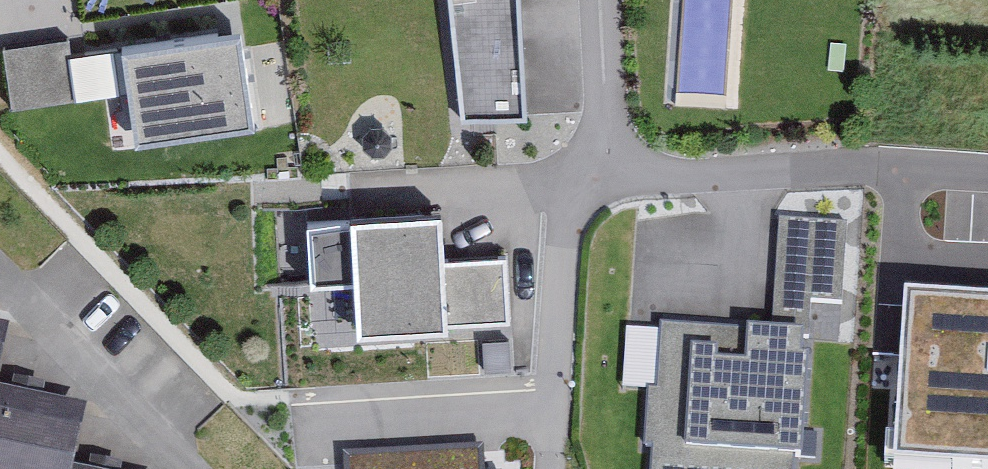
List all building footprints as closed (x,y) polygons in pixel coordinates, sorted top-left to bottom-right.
[(463,112),(528,110),(522,0),(456,0),(463,112)] [(236,27),(121,45),(136,136),(251,118),(236,27)] [(66,37),(4,46),(14,109),(77,100),(66,37)] [(647,468),(795,468),(805,329),(845,331),(854,209),(778,203),(770,321),(658,313),(647,468)] [(451,266),(450,219),(305,224),(308,303),(370,301),(371,343),(515,338),(512,264),(451,266)] [(905,294),(895,468),(987,468),(987,298),(905,294)] [(0,336),(0,468),(95,468),(105,421),(11,402),(24,341),(0,336)] [(343,442),(344,468),(511,468),(510,437),(343,442)]
